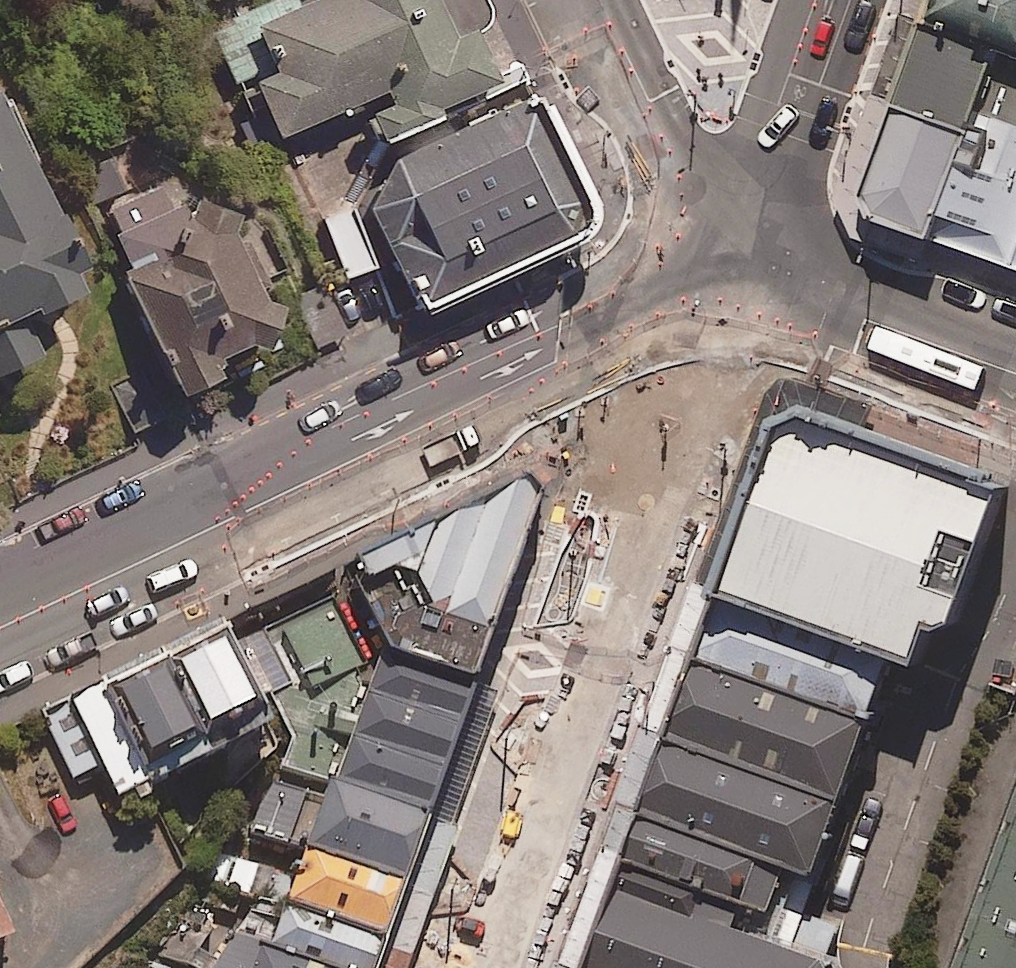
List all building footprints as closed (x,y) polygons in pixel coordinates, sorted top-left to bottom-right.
[(302,4),(300,0),(274,0),(212,27),(236,82),(254,74),(280,135),(360,100),(378,142),(438,115),(434,107),(493,81),(470,29),(452,37),(435,0),(312,0),(302,4)] [(925,21),(1005,49),(1015,53),(1015,0),(933,0),(925,21)] [(896,102),(975,131),(983,111),(1005,49),(925,21),(896,102)] [(983,111),(1015,122),(1015,53),(1005,49),(983,111)] [(41,354),(24,316),(85,290),(0,95),(0,372),(41,354)] [(535,99),(398,160),(373,212),(420,313),(583,242),(590,236),(593,227),(593,219),(591,211),(535,99)] [(863,194),(873,215),(937,238),(975,131),(896,102),(863,194)] [(1015,256),(1015,122),(983,111),(975,131),(937,238),(1013,265),(1015,256)] [(275,334),(200,159),(162,175),(147,142),(83,170),(178,393),(222,374),(216,360),(275,334)] [(324,288),(288,305),(312,356),(348,339),(324,288)] [(164,417),(143,375),(115,389),(136,431),(164,417)] [(1011,490),(798,412),(732,591),(900,653),(924,662),(940,617),(961,625),(1011,490)] [(497,635),(549,492),(532,482),(351,561),(361,586),(497,635)] [(900,653),(732,591),(708,656),(877,718),(900,653)] [(242,614),(83,692),(135,798),(294,721),(242,614)] [(475,684),(397,652),(350,781),(359,785),(427,818),(475,684)] [(877,718),(708,656),(678,738),(846,800),(877,718)] [(846,800),(678,738),(651,811),(820,873),(846,800)] [(404,884),(427,818),(359,785),(336,848),(404,884)] [(820,873),(651,811),(625,881),(794,943),(820,873)] [(385,940),(404,884),(336,848),(323,844),(303,899),(310,901),(385,940)] [(0,856),(0,948),(37,930),(0,856)] [(625,881),(593,967),(859,967),(794,943),(625,881)] [(385,940),(310,901),(295,944),(348,967),(374,967),(385,940)] [(295,944),(280,938),(269,967),(348,967),(295,944)] [(153,957),(146,967),(171,967),(153,957)]
